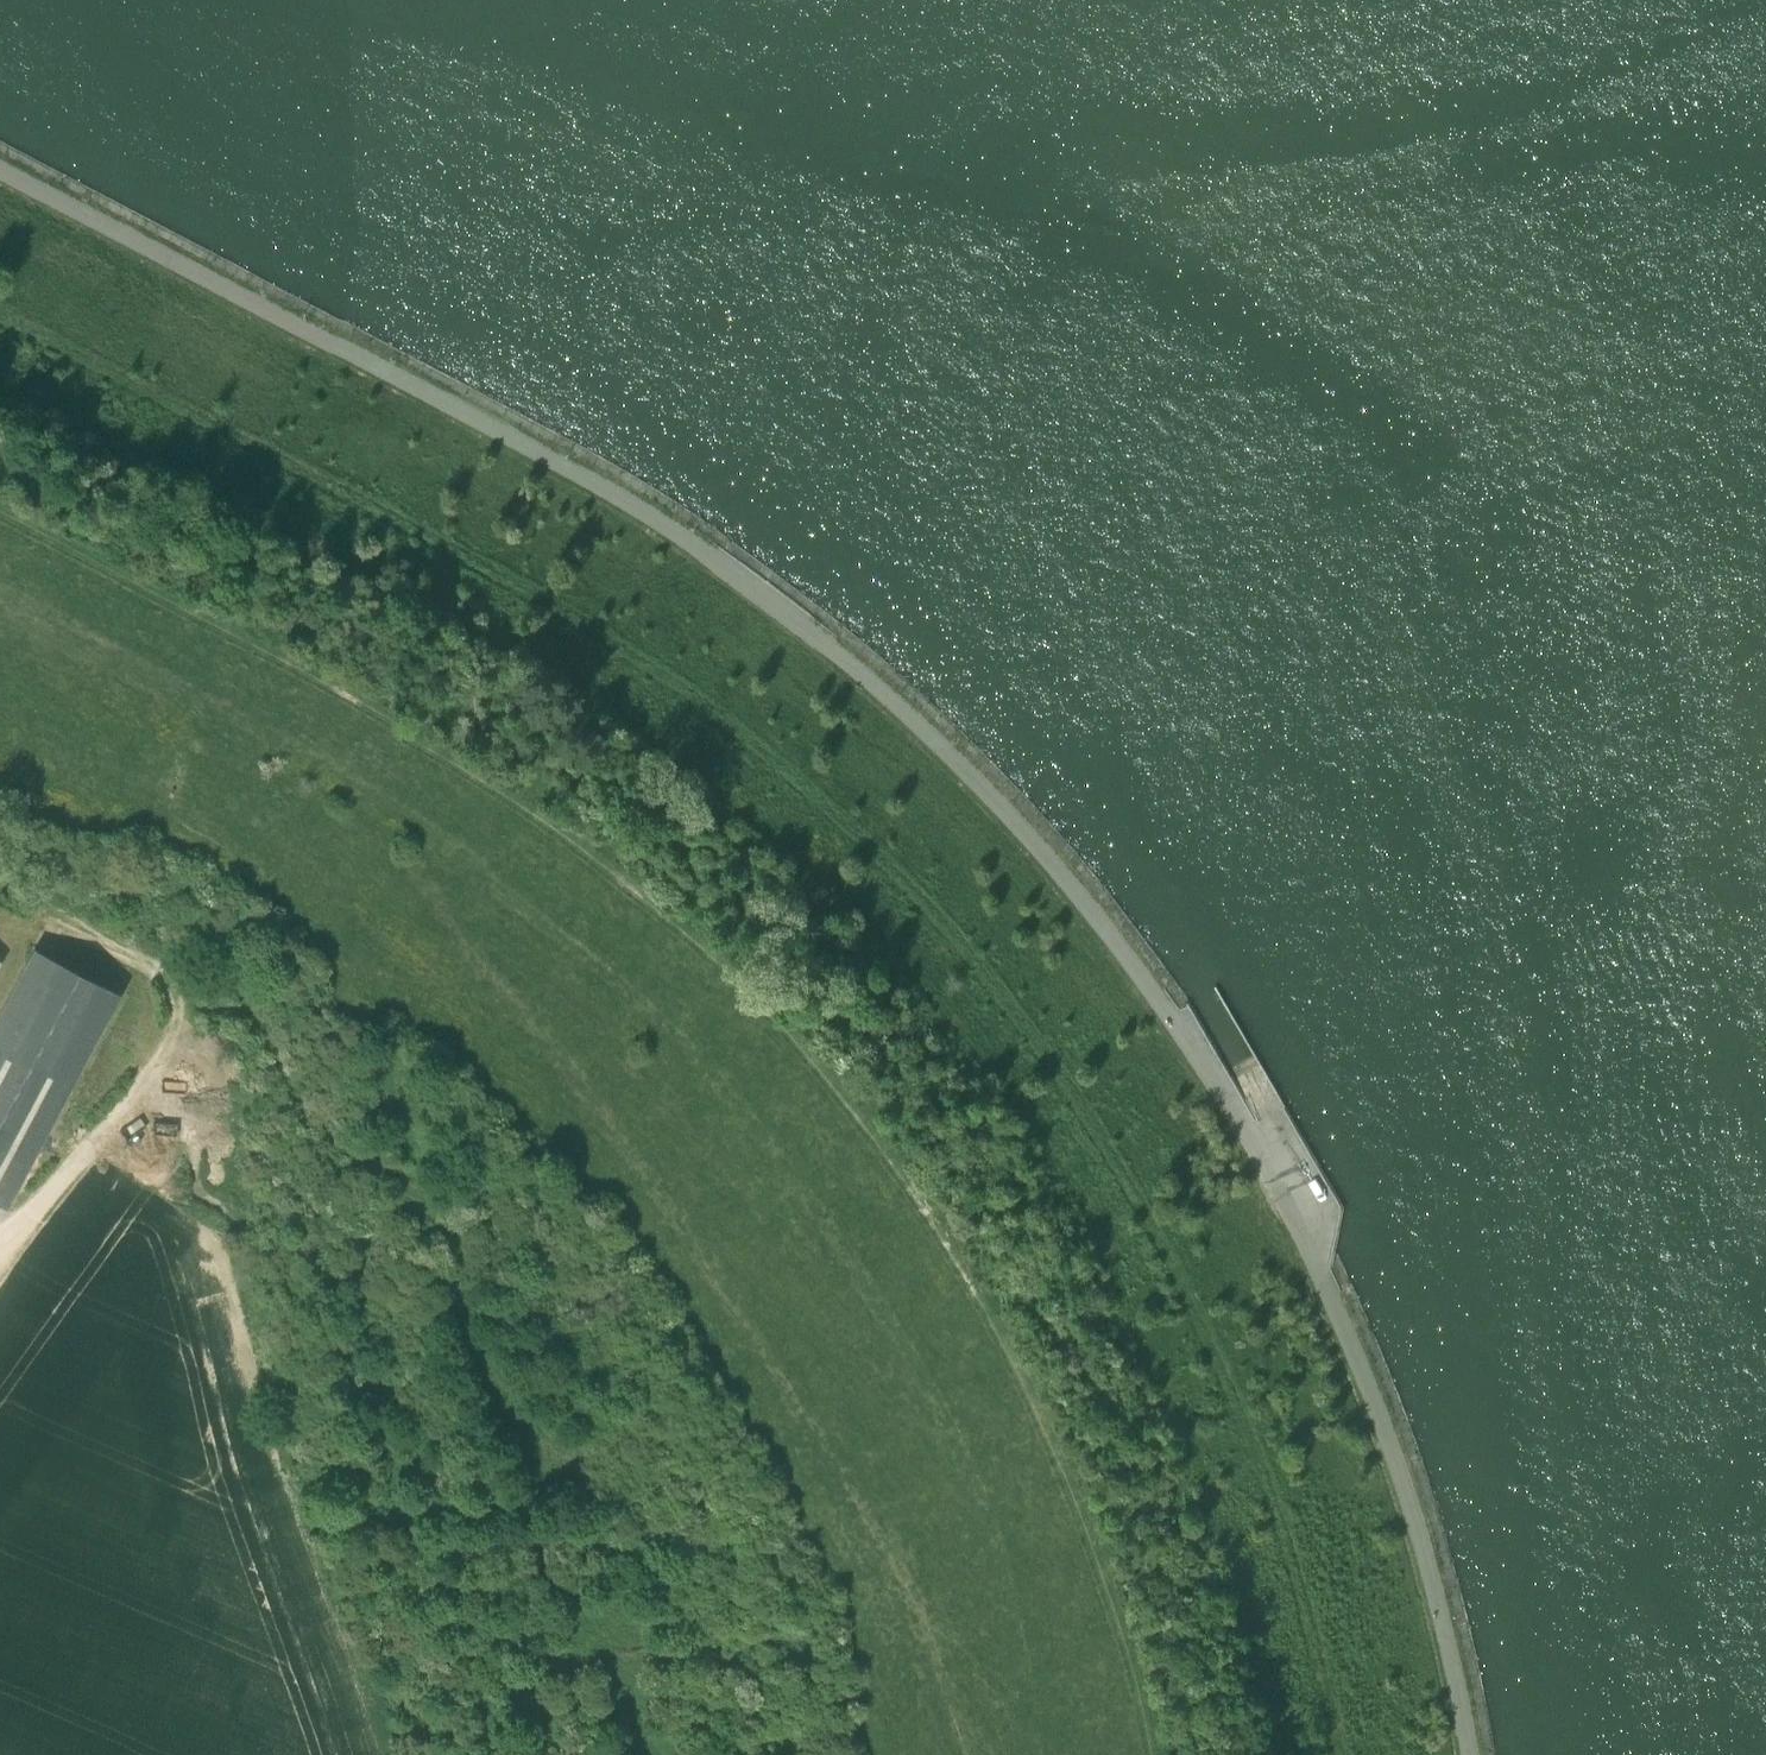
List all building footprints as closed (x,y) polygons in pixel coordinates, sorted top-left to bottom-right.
[(115,988),(30,943),(0,1002),(0,1200),(5,1202),(115,988)]
